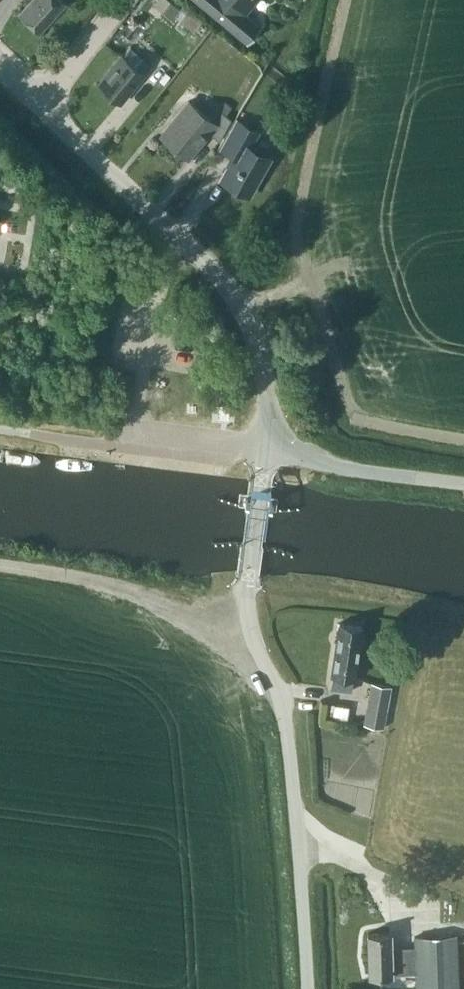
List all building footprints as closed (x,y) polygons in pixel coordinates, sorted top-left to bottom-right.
[(20,13),(39,31),(65,2),(63,0),(32,0),(20,13)] [(180,9),(169,0),(156,0),(153,4),(173,19),(180,9)] [(247,43),(261,26),(260,25),(245,13),(256,0),(195,0),(247,43)] [(193,30),(202,19),(186,6),(177,17),(193,30)] [(131,44),(98,83),(120,101),(143,73),(135,66),(144,55),(131,44)] [(181,116),(164,137),(188,157),(209,132),(219,140),(231,119),(225,114),(218,108),(210,118),(188,100),(178,113),(181,116)] [(232,153),(230,157),(229,165),(221,179),(249,194),(269,157),(249,146),(257,131),(237,120),(222,148),(232,153)] [(230,405),(220,404),(218,417),(228,418),(230,405)] [(307,595),(321,597),(323,583),(309,581),(307,595)] [(354,676),(361,625),(339,622),(332,674),(333,674),(331,688),(351,690),(353,676),(354,676)] [(371,682),(363,724),(384,728),(392,686),(371,682)] [(349,717),(349,702),(326,702),(326,717),(349,717)] [(368,974),(415,973),(416,988),(458,988),(456,935),(414,936),(414,947),(391,948),(390,932),(367,933),(368,974)]
